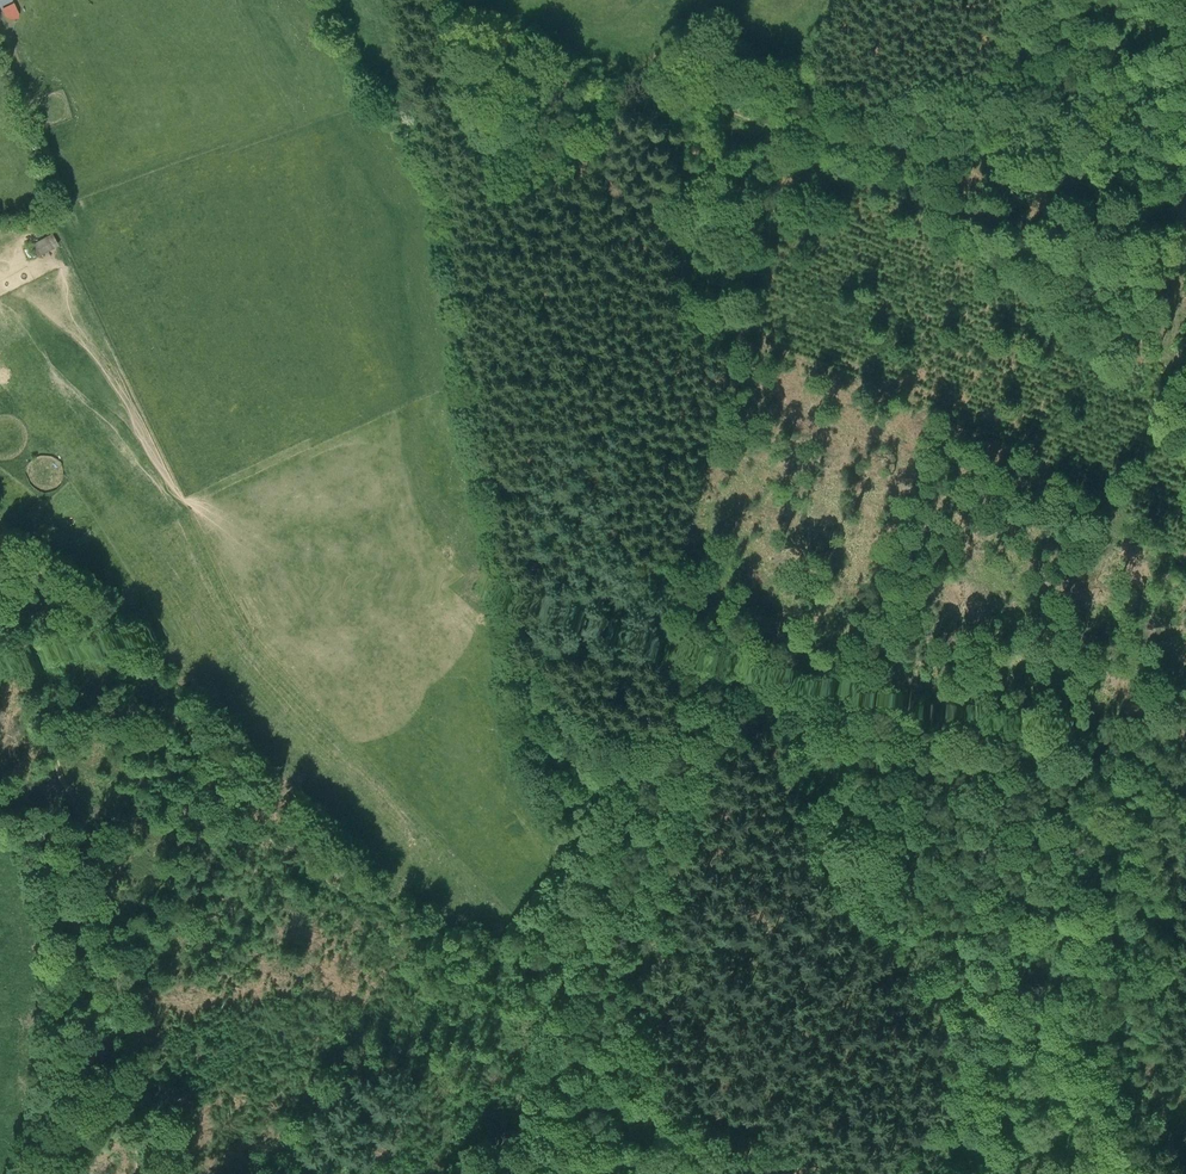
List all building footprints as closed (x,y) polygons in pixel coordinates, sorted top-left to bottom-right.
[(23,9),(10,14),(13,21),(26,15),(23,9)] [(21,36),(33,30),(27,16),(14,22),(21,36)]
